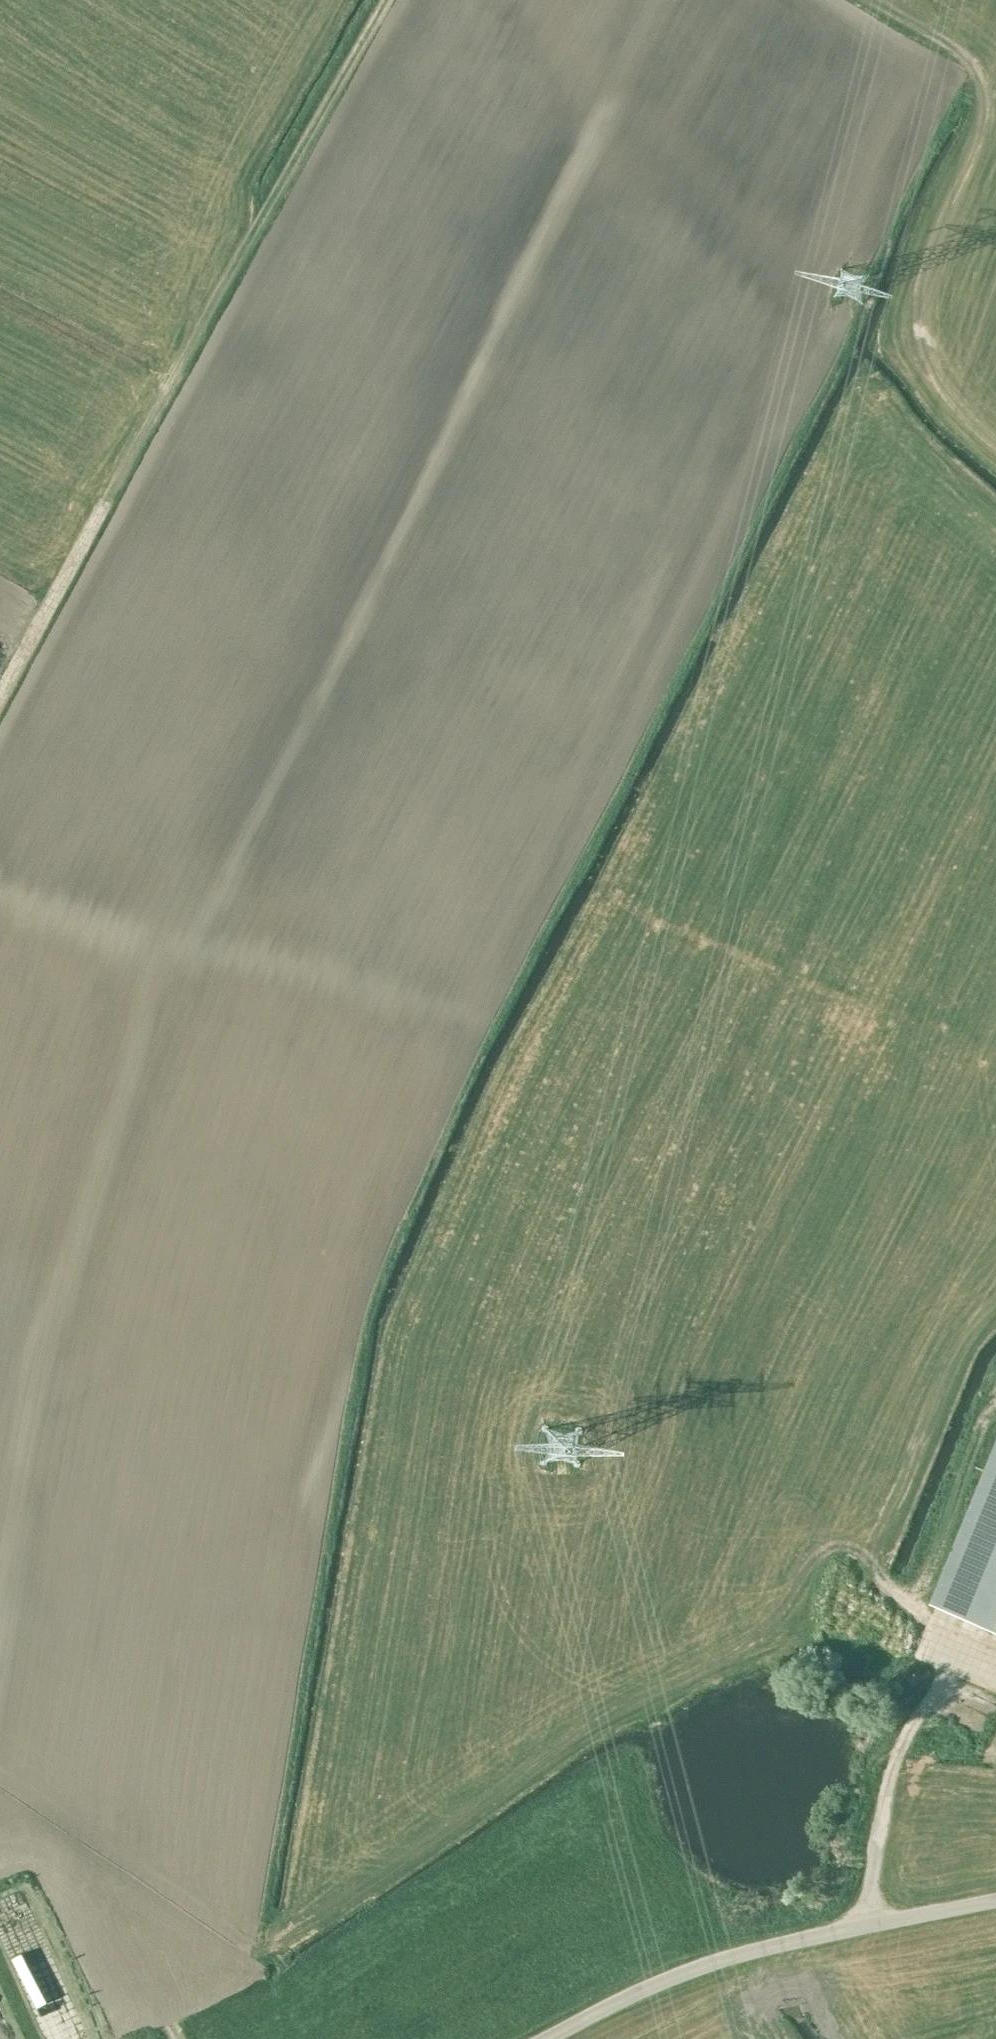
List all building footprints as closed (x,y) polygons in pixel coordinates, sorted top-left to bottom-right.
[(930,1604),(995,1631),(995,1443),(930,1604)]
